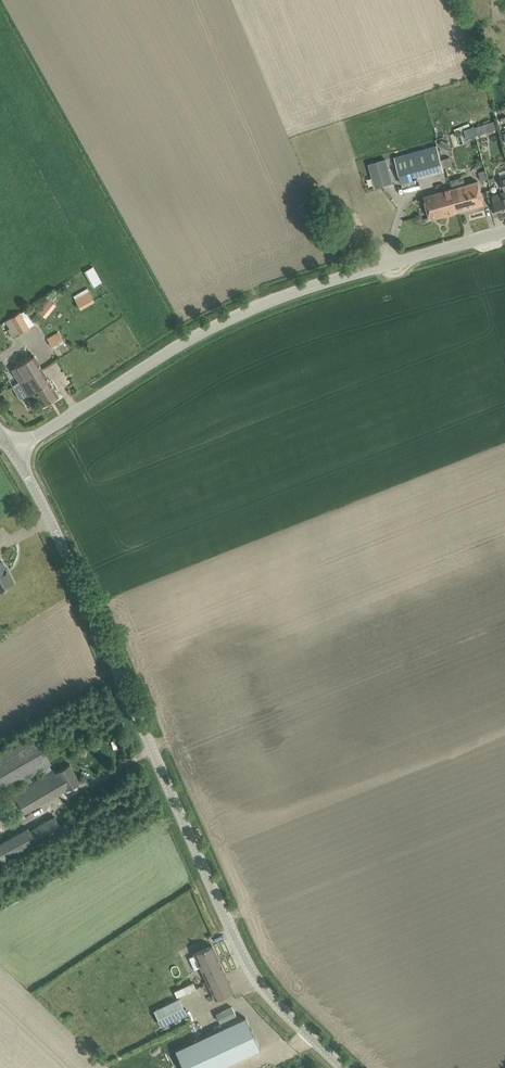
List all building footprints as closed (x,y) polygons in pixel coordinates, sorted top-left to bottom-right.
[(494,120),(482,124),(484,133),(497,129),(494,120)] [(474,126),(464,130),(467,140),(477,137),(474,126)] [(451,143),(442,139),(439,144),(449,149),(451,143)] [(395,156),(402,182),(445,170),(444,167),(441,159),(437,144),(395,156)] [(450,156),(441,159),(444,167),(453,165),(450,156)] [(387,158),(369,163),(376,187),(393,182),(387,158)] [(478,180),(452,188),(459,211),(485,203),(478,180)] [(459,211),(452,188),(425,196),(431,218),(459,211)] [(494,196),(500,215),(504,214),(504,192),(494,196)] [(418,213),(415,216),(416,221),(421,223),(424,219),(423,214),(418,213)] [(353,228),(347,216),(338,221),(344,233),(353,228)] [(84,269),(93,285),(102,280),(93,264),(84,269)] [(81,292),(74,296),(76,299),(75,299),(81,308),(94,300),(89,291),(82,295),(81,292)] [(50,298),(39,310),(45,316),(57,304),(50,298)] [(10,318),(19,333),(34,324),(26,311),(21,313),(20,312),(10,318)] [(47,339),(52,346),(63,339),(58,332),(47,339)] [(12,369),(20,382),(42,369),(34,355),(12,369)] [(59,396),(42,369),(20,382),(28,396),(28,395),(33,403),(40,399),(44,405),(59,396)] [(14,583),(10,573),(8,573),(2,560),(0,561),(0,589),(14,583)] [(0,756),(0,793),(26,779),(26,778),(30,776),(43,768),(46,774),(53,770),(50,765),(51,764),(35,736),(0,756)] [(29,784),(13,793),(14,793),(25,813),(80,781),(70,763),(57,771),(55,769),(53,770),(46,774),(33,782),(29,784)] [(3,863),(36,843),(47,837),(62,828),(55,815),(29,831),(27,828),(5,841),(0,844),(0,858),(3,863)] [(221,963),(192,976),(205,1004),(224,995),(233,990),(221,963)] [(194,982),(175,991),(177,996),(196,987),(194,982)] [(154,1011),(161,1027),(188,1014),(180,998),(154,1011)] [(176,1049),(184,1067),(217,1067),(259,1049),(245,1017),(176,1049)]
